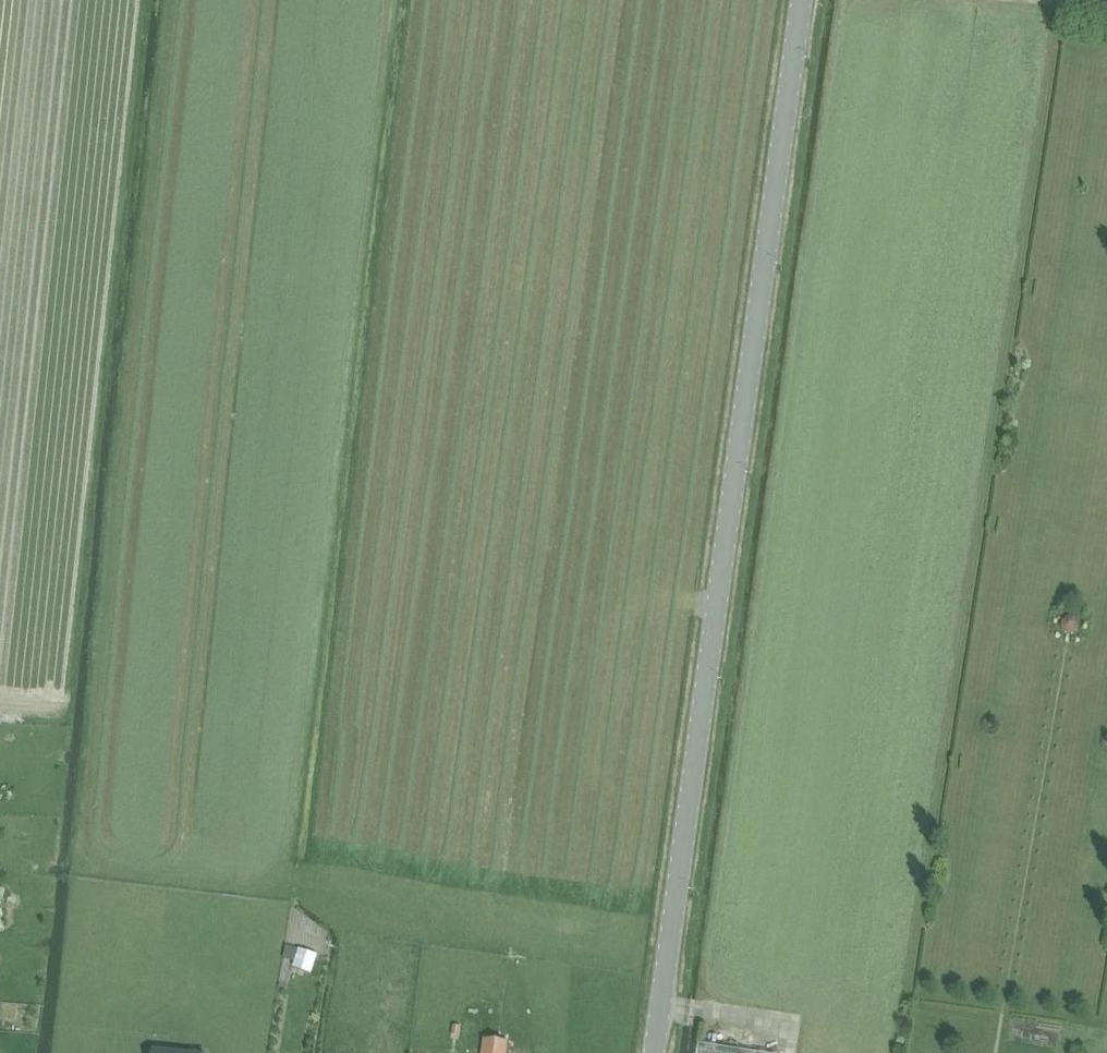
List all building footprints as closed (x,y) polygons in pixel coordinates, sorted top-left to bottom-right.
[(1096,20),(1106,22),(1106,0),(1099,0),(1096,20)] [(1063,621),(1062,627),(1065,633),(1072,634),(1077,630),(1078,624),(1074,619),(1068,617),(1063,621)] [(296,962),(296,963),(312,968),(317,954),(300,949),(300,950),(296,962)] [(483,1052),(503,1052),(504,1043),(485,1040),(483,1052)] [(697,1044),(696,1052),(754,1052),(697,1044)]
